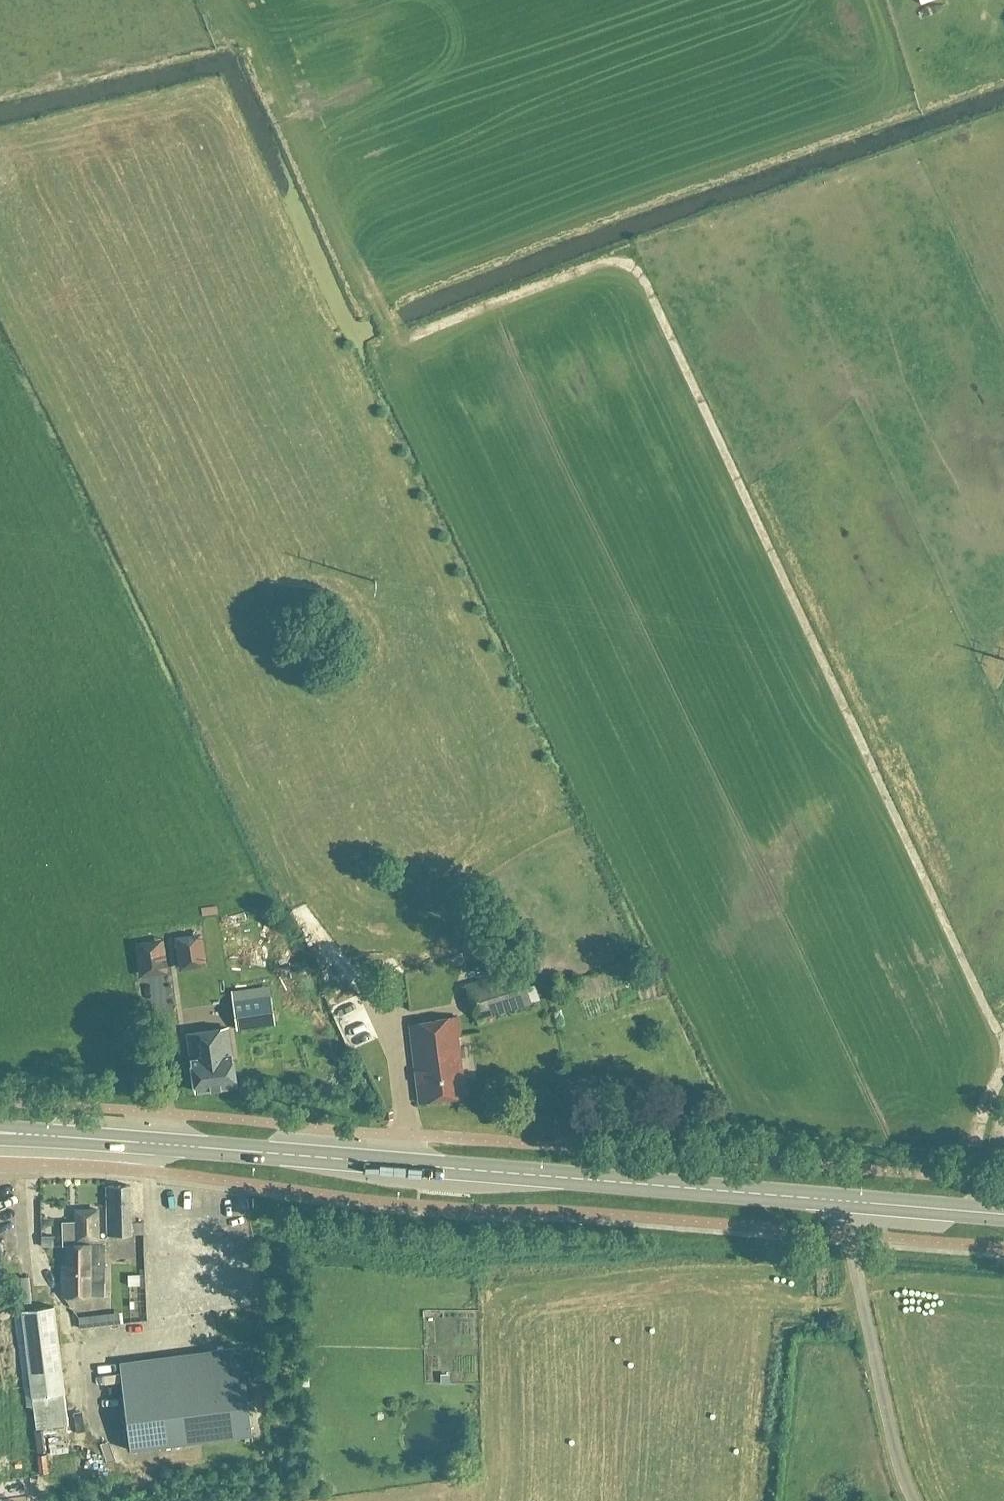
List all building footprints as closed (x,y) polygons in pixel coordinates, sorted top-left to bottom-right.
[(175,952),(205,948),(202,932),(173,936),(175,952)] [(162,934),(135,937),(139,972),(167,969),(162,934)] [(533,985),(525,988),(518,967),(464,984),(476,1019),(531,1002),(539,1000),(533,985)] [(236,1029),(273,1024),(269,996),(232,1001),(236,1029)] [(457,1037),(460,1036),(457,1016),(409,1025),(419,1102),(468,1095),(466,1075),(463,1075),(457,1037)] [(195,1091),(235,1085),(227,1028),(187,1033),(195,1091)] [(130,1185),(106,1185),(107,1235),(130,1234),(130,1233),(143,1233),(143,1221),(130,1221),(130,1185)] [(88,1260),(104,1260),(105,1238),(98,1238),(97,1209),(75,1210),(75,1221),(61,1221),(62,1245),(65,1245),(66,1245),(65,1245),(88,1244),(88,1260)] [(66,1245),(65,1245),(66,1270),(62,1270),(62,1295),(89,1296),(90,1282),(104,1282),(104,1260),(88,1260),(88,1244),(65,1245),(66,1245)] [(85,1305),(87,1318),(107,1315),(106,1303),(85,1305)] [(14,1312),(23,1387),(30,1386),(34,1413),(36,1428),(68,1424),(53,1306),(21,1310),(21,1311),(14,1312)] [(119,1362),(130,1450),(252,1435),(240,1347),(119,1362)]
